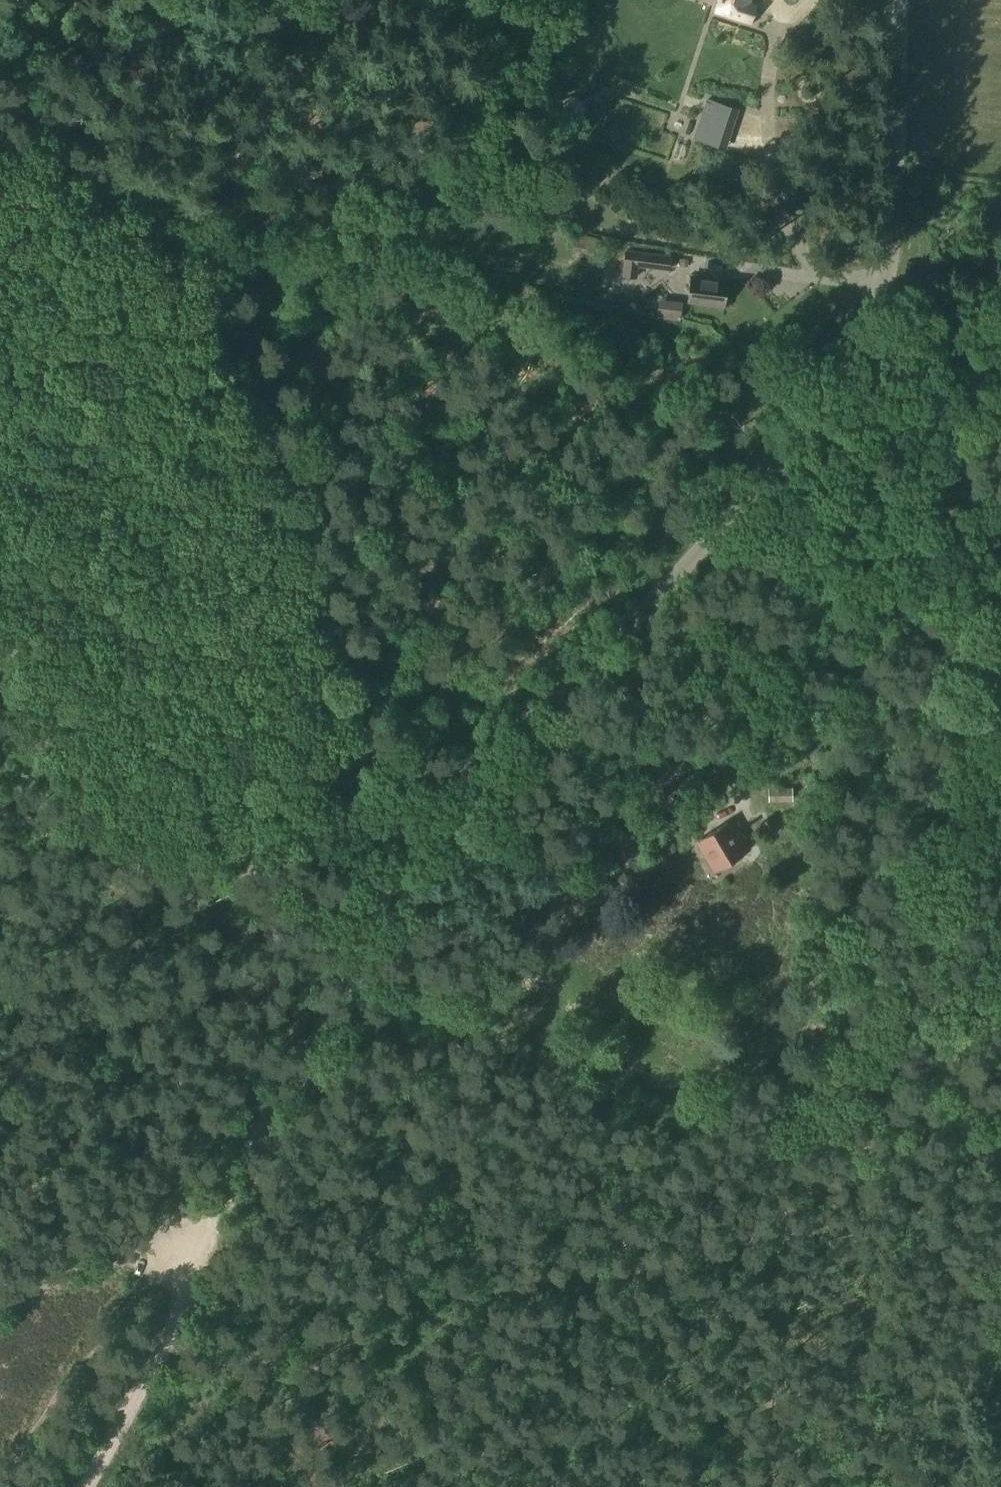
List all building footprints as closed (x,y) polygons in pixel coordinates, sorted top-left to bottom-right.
[(717,11),(750,22),(754,8),(746,5),(748,0),(721,0),(717,11)] [(728,123),(732,108),(707,100),(702,115),(728,123)] [(621,277),(637,279),(638,268),(668,272),(670,257),(624,250),(621,277)] [(983,278),(1000,279),(1000,272),(984,270),(983,278)] [(728,303),(732,277),(696,272),(692,298),(728,303)] [(765,833),(777,826),(771,814),(759,822),(765,833)] [(714,870),(749,850),(732,821),(697,841),(714,870)]
